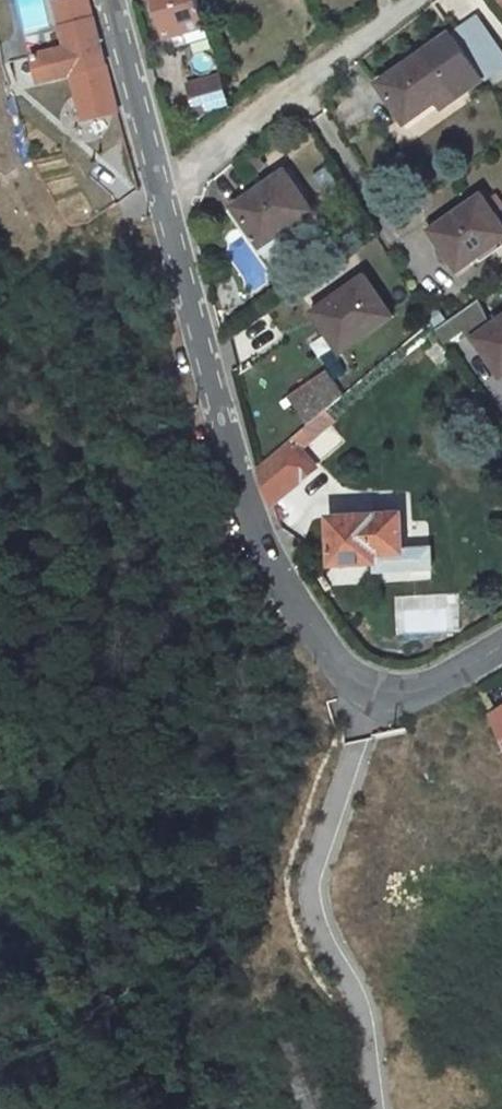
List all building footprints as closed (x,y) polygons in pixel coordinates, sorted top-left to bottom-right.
[(63,27),(93,19),(87,0),(59,0),(56,1),(63,27)] [(198,0),(156,0),(166,38),(207,28),(198,0)] [(452,31),(484,78),(501,66),(501,56),(475,16),(452,31)] [(116,109),(93,19),(63,27),(68,46),(35,54),(42,78),(72,70),(84,117),(116,109)] [(426,47),(376,81),(405,121),(434,100),(440,108),(484,78),(452,31),(428,48),(426,47)] [(229,102),(220,73),(190,82),(199,111),(229,102)] [(262,246),(313,210),(286,171),(235,207),(262,246)] [(430,228),(457,268),(501,236),(501,225),(480,192),(430,228)] [(341,351),(392,316),(363,276),(313,311),(341,351)] [(475,335),(499,371),(501,368),(501,316),(475,335)] [(330,369),(289,397),(302,424),(347,392),(330,369)] [(328,427),(319,415),(300,431),(309,443),(328,427)] [(326,457),(345,441),(333,427),(314,443),(326,457)] [(300,450),(309,443),(300,431),(291,438),(300,450)] [(259,464),(272,501),(315,467),(300,450),(291,438),(259,464)] [(399,515),(329,519),(331,565),(376,563),(375,553),(401,551),(399,515)] [(490,717),(501,740),(501,709),(490,717)]
